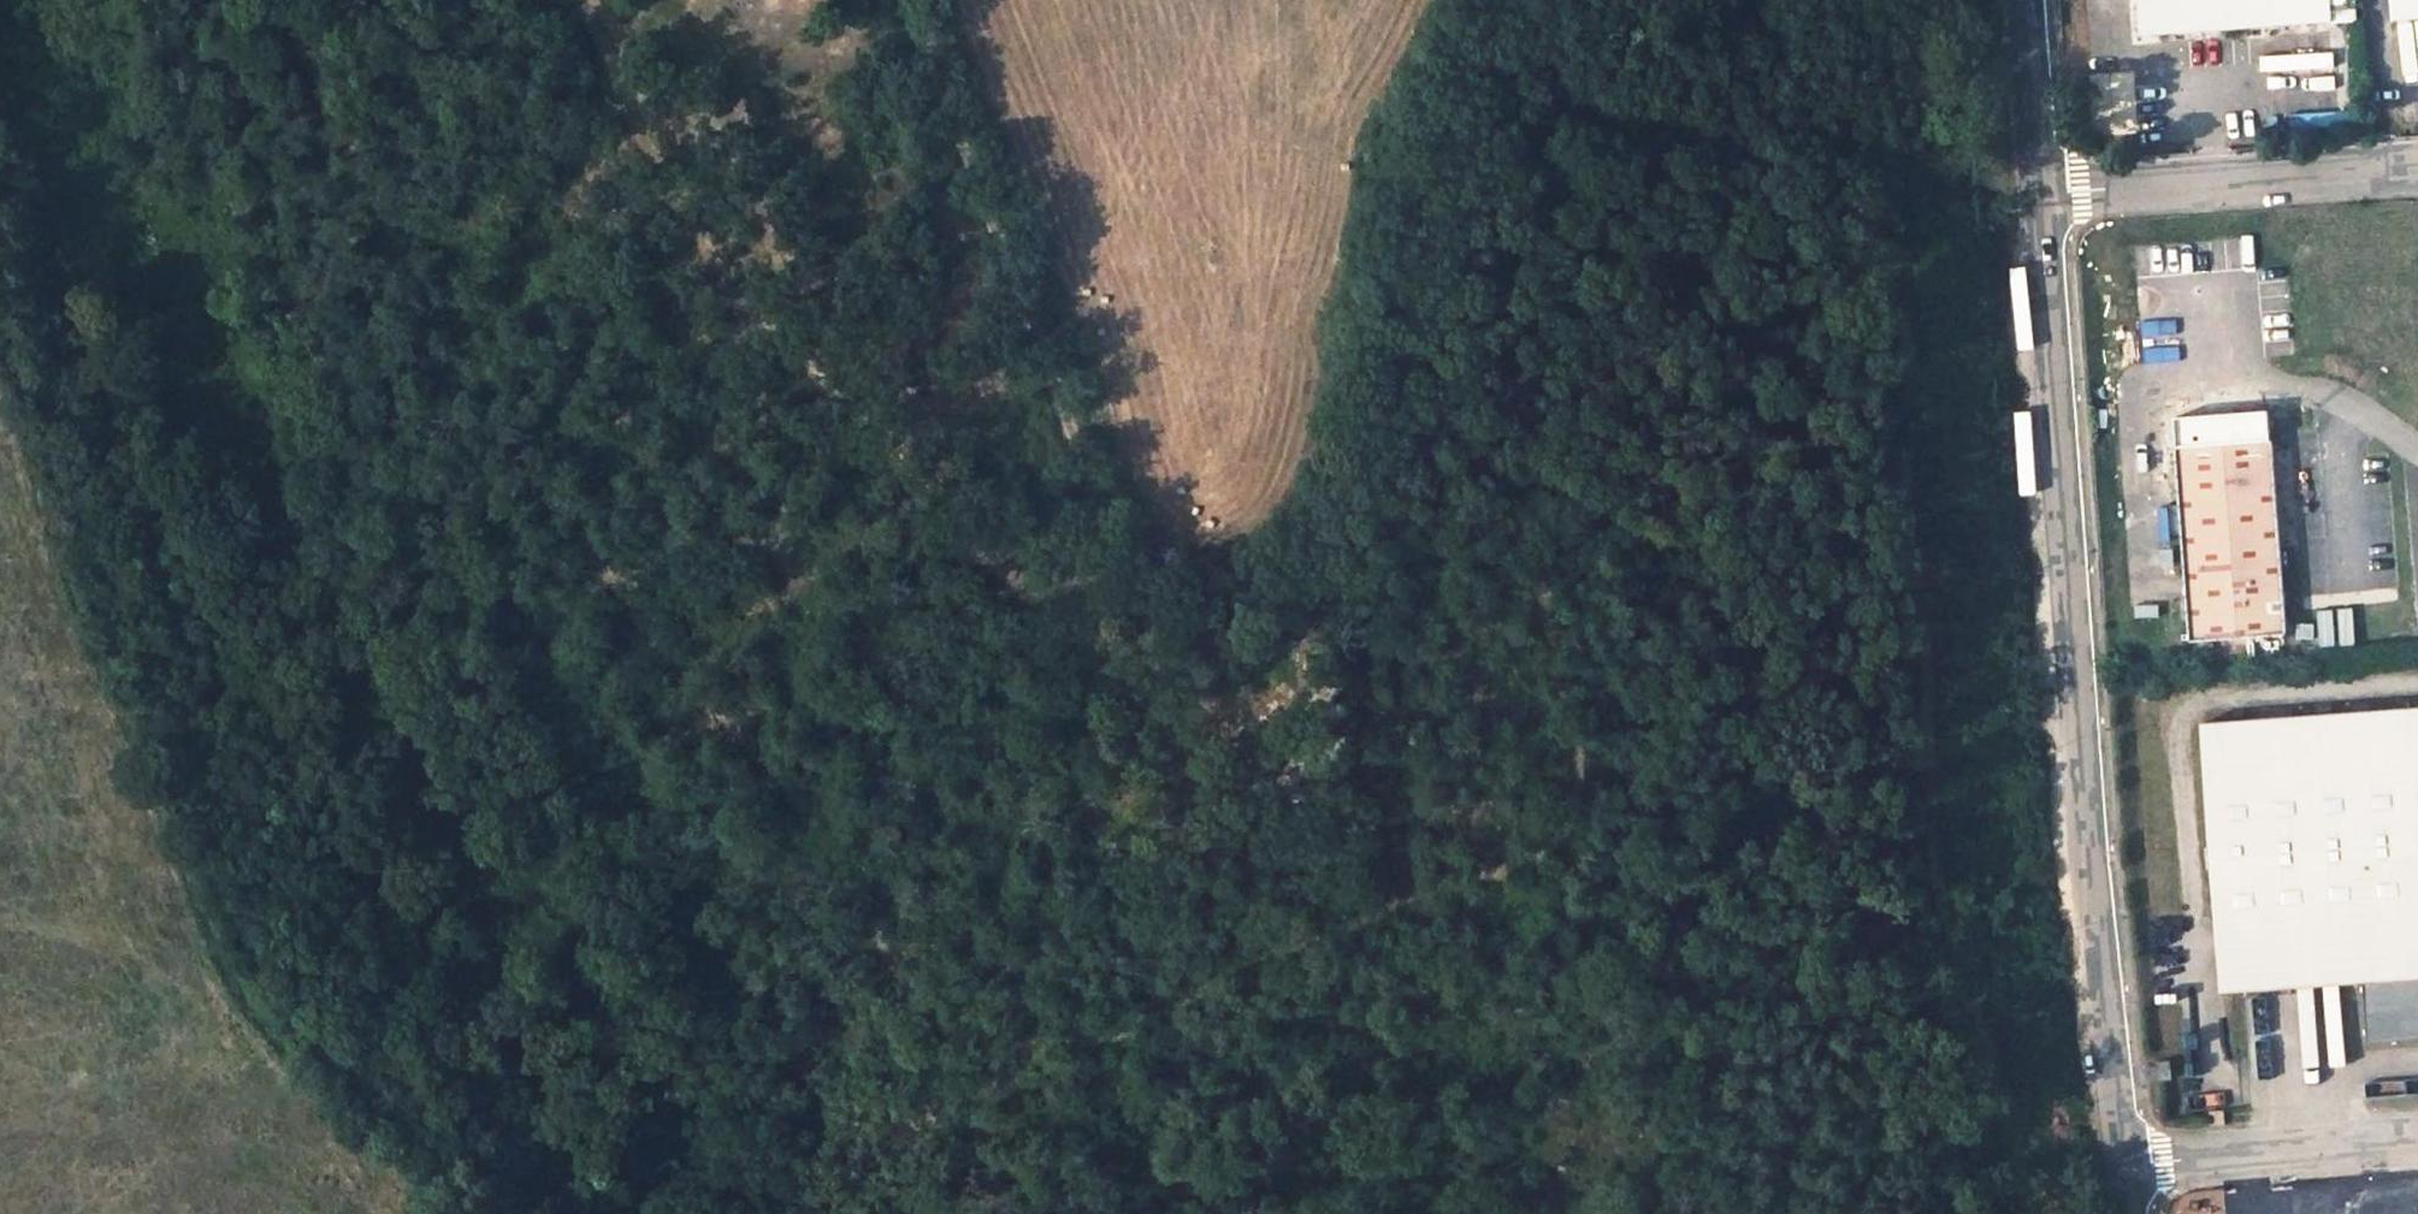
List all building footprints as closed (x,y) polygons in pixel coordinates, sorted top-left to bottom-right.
[(2331,0),(2138,0),(2140,37),(2332,22),(2331,0)] [(2417,20),(2417,6),(2393,7),(2394,21),(2417,20)] [(2394,116),(2379,117),(2382,134),(2395,133),(2394,116)] [(2277,454),(2181,460),(2198,656),(2294,650),(2277,454)] [(2215,742),(2225,912),(2417,896),(2417,727),(2215,742)] [(2225,912),(2230,1006),(2370,999),(2374,1058),(2417,1055),(2417,896),(2225,912)]
